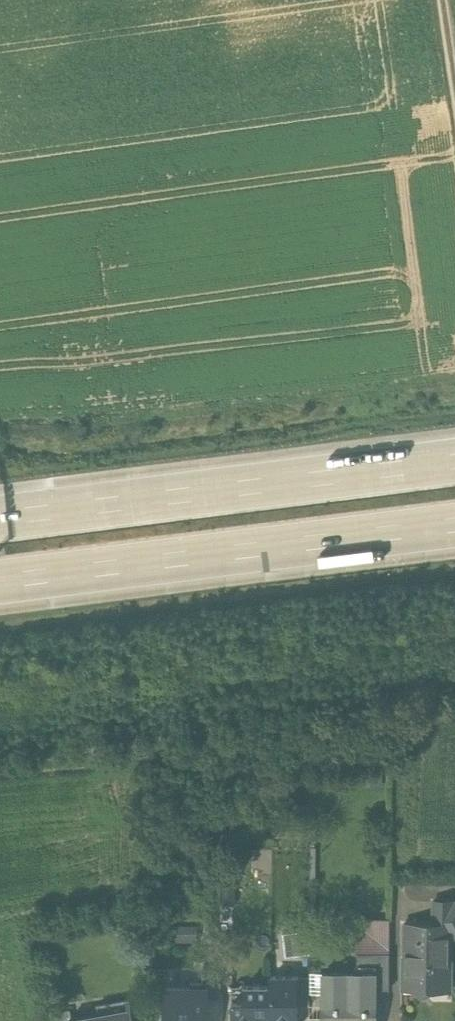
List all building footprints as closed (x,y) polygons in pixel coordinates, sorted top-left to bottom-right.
[(235,888),(223,888),(223,905),(235,905),(235,888)] [(434,902),(434,924),(451,925),(451,938),(454,939),(454,903),(434,902)] [(322,973),(322,1019),(322,1020),(378,1020),(378,990),(378,956),(390,956),(390,920),(358,920),(357,973),(322,973)] [(434,924),(404,924),(404,940),(406,940),(406,964),(402,964),(402,986),(416,987),(416,989),(422,994),(427,994),(433,989),(433,983),(452,983),(453,956),(450,955),(451,938),(451,925),(434,924)] [(197,926),(173,926),(173,943),(197,943),(197,926)] [(309,955),(309,932),(283,935),(286,958),(309,955)] [(390,956),(378,956),(378,990),(390,990),(390,956)] [(208,984),(208,999),(220,999),(220,972),(203,971),(203,984),(208,984)] [(271,1020),(298,1020),(298,977),(271,977),(271,987),(271,1020)] [(208,999),(208,984),(203,984),(190,984),(190,989),(165,989),(165,1020),(208,1020),(208,999)] [(271,987),(245,987),(245,1002),(232,1002),(232,1020),(271,1020),(271,987)] [(130,1000),(128,1000),(129,1002),(103,1007),(105,1018),(91,1020),(133,1020),(130,1000)] [(49,1014),(51,1020),(71,1020),(69,1011),(49,1014)]
